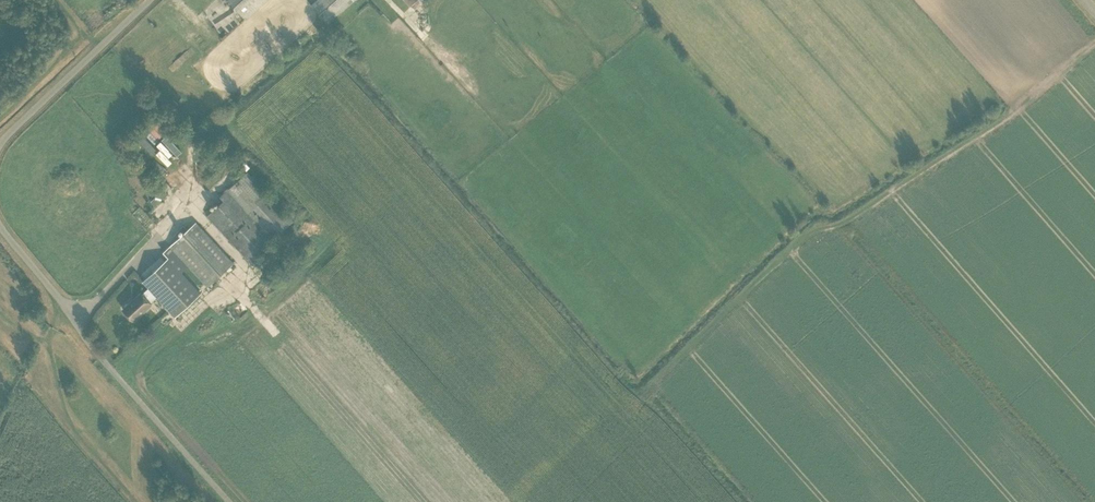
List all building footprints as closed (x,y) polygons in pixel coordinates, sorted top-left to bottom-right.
[(204,7),(197,0),(177,0),(193,17),(204,7)] [(247,19),(269,0),(229,0),(247,19)] [(311,4),(328,23),(353,0),(316,0),(311,4)] [(262,160),(260,156),(263,154),(260,149),(250,157),(256,164),(262,160)] [(205,186),(221,174),(213,163),(203,170),(200,165),(193,170),(205,186)] [(273,241),(293,222),(267,193),(247,171),(239,178),(239,179),(227,190),(273,241)] [(163,179),(158,184),(164,189),(168,185),(163,179)] [(154,203),(166,192),(161,187),(150,199),(154,203)] [(273,241),(227,190),(220,197),(224,201),(208,216),(250,262),(253,265),(259,260),(256,257),(273,241)] [(281,200),(286,207),(298,199),(293,192),(281,200)] [(163,251),(182,271),(189,265),(190,267),(209,287),(234,263),(195,221),(163,251)] [(288,237),(294,245),(301,239),(295,231),(288,237)] [(144,283),(150,289),(158,298),(176,318),(202,294),(169,259),(144,283)] [(151,304),(158,298),(150,289),(143,296),(142,294),(124,311),(135,323),(153,306),(151,304)] [(214,297),(204,310),(215,318),(225,304),(214,297)] [(216,333),(207,340),(214,349),(223,342),(216,333)]
